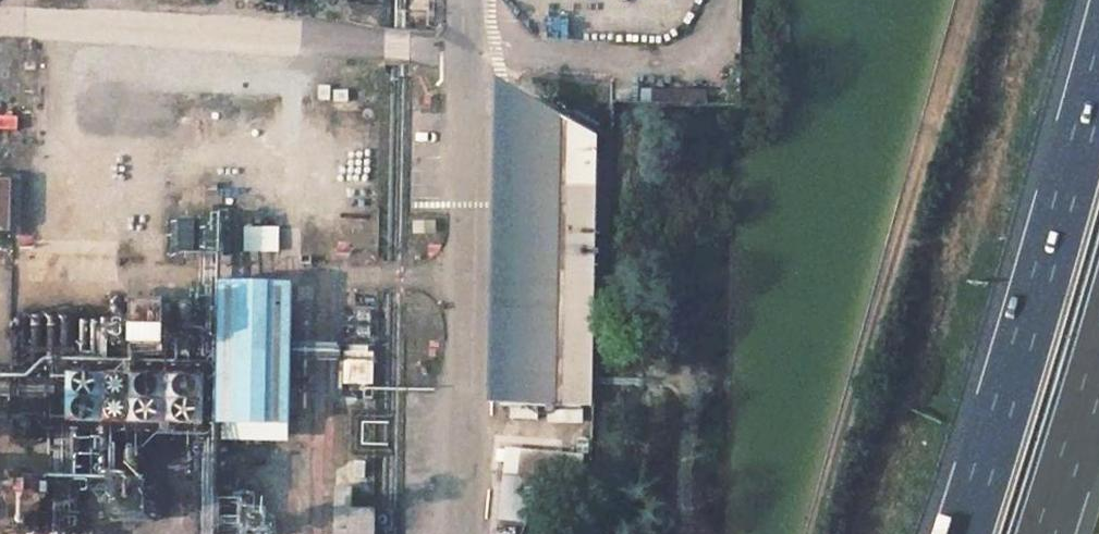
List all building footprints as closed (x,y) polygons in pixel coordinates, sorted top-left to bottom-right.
[(591,136),(500,84),(493,407),(588,406),(591,136)] [(293,287),(223,286),(219,495),(288,497),(293,287)] [(374,350),(352,349),(352,391),(374,391),(374,350)] [(206,379),(74,379),(71,425),(204,428),(206,379)] [(337,490),(335,533),(374,533),(374,515),(352,514),(352,490),(337,490)]
